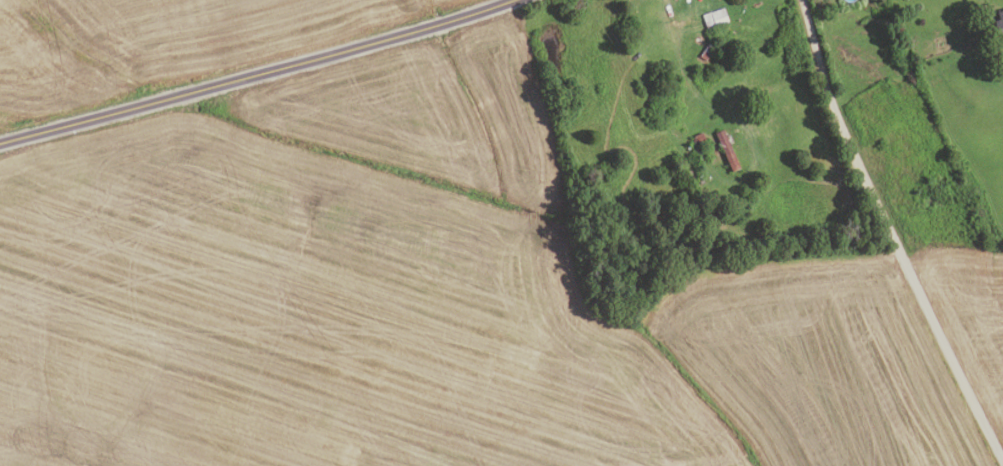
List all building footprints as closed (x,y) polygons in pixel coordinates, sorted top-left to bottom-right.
[(707,30),(702,15),(723,8),(728,23),(707,30)] [(997,12),(1002,10),(1002,36),(998,37),(994,21),(1000,20),(997,12)] [(719,44),(707,61),(700,56),(712,39),(719,44)] [(734,172),(716,133),(725,129),(742,169),(734,172)] [(703,132),(707,141),(701,144),(707,159),(700,162),(690,138),(703,132)]
